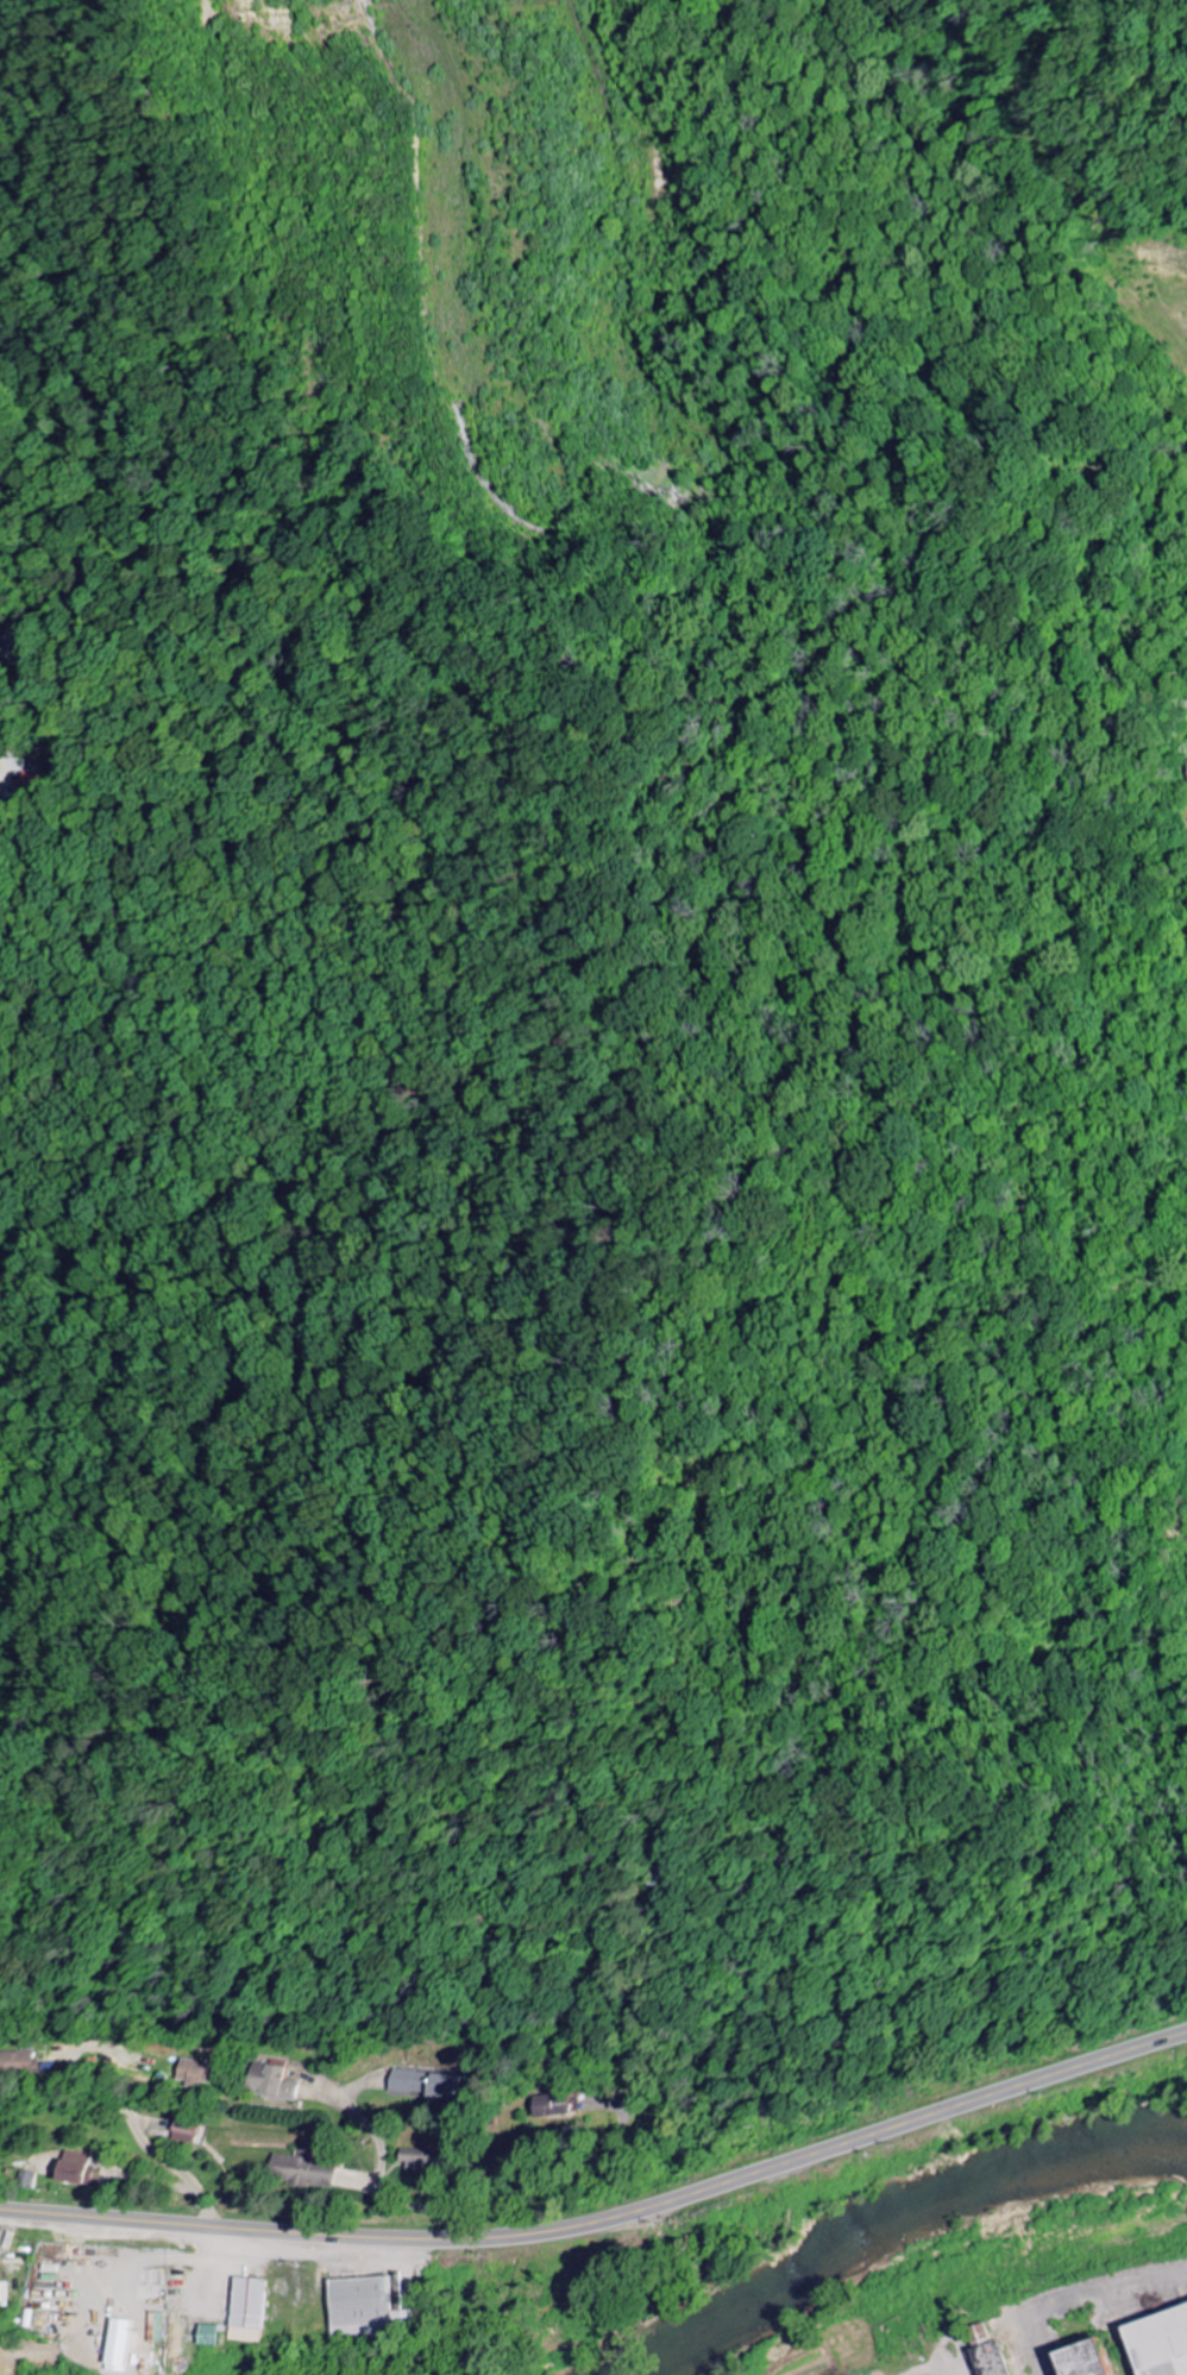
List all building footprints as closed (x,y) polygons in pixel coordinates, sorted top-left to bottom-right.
[(43,2078),(42,2054),(0,2056),(0,2080),(43,2078)] [(214,2062),(179,2061),(178,2081),(190,2082),(190,2086),(213,2087),(214,2062)] [(286,2067),(257,2065),(253,2098),(299,2102),(301,2082),(285,2080),(286,2067)] [(389,2095),(457,2098),(458,2075),(390,2072),(389,2095)] [(572,2095),(533,2097),(533,2118),(573,2116),(572,2095)] [(196,2145),(199,2128),(174,2122),(171,2140),(196,2145)] [(294,2158),(271,2155),(268,2183),(332,2191),(335,2161),(312,2159),(313,2149),(295,2147),(294,2158)] [(399,2163),(407,2164),(407,2172),(428,2172),(429,2151),(399,2150),(399,2163)] [(92,2186),(94,2167),(89,2166),(90,2155),(59,2152),(56,2183),(92,2186)] [(17,2189),(33,2192),(36,2175),(21,2172),(17,2189)] [(262,2343),(265,2280),(232,2279),(228,2341),(262,2343)] [(1135,2374),(1186,2374),(1186,2304),(1119,2326),(1135,2374)] [(197,2347),(217,2347),(217,2327),(198,2326),(197,2347)] [(1065,2374),(1105,2374),(1096,2340),(1058,2350),(1065,2374)]
